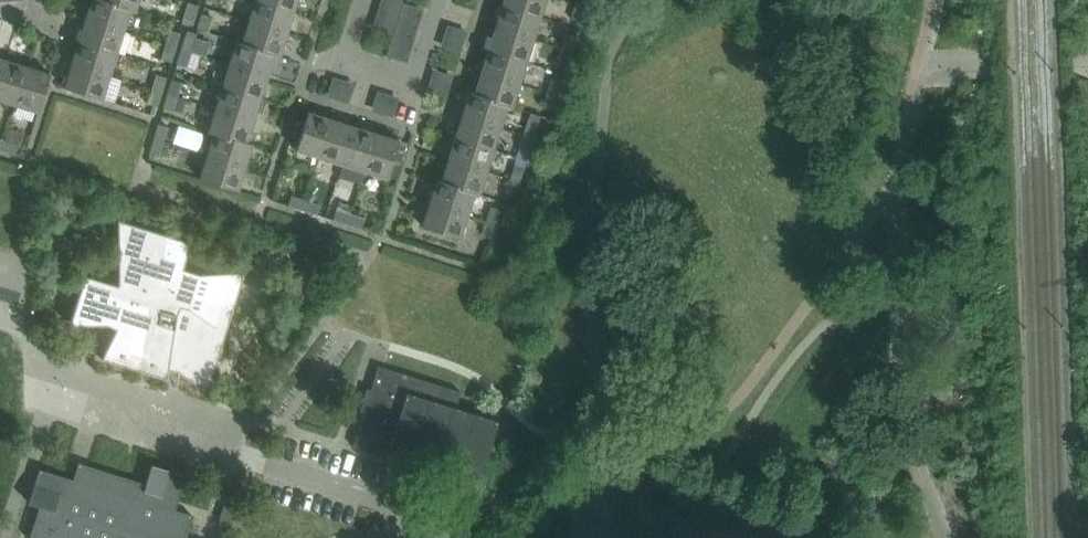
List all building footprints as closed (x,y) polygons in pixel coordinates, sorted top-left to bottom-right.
[(130,10),(130,9),(100,0),(92,0),(86,20),(123,31),(130,10)] [(139,0),(100,0),(130,9),(130,10),(135,12),(139,0)] [(293,11),(258,0),(255,0),(249,21),(286,33),(293,11)] [(297,0),(258,0),(293,11),(297,0)] [(371,29),(393,36),(404,0),(380,0),(371,29)] [(502,6),(539,18),(545,0),(504,0),(502,6)] [(404,2),(387,56),(409,63),(426,9),(404,2)] [(193,20),(198,6),(188,3),(183,17),(193,20)] [(580,22),(585,8),(575,5),(571,19),(580,22)] [(532,41),(539,18),(502,6),(495,29),(532,41)] [(207,32),(212,18),(202,15),(197,29),(207,32)] [(116,54),(123,31),(86,20),(79,42),(116,54)] [(279,57),(286,33),(249,21),(242,43),(242,44),(274,54),(274,55),(279,57)] [(441,46),(460,52),(466,32),(448,26),(441,46)] [(525,63),(532,41),(495,29),(488,52),(525,63)] [(175,48),(180,33),(170,30),(166,45),(175,48)] [(191,53),(196,38),(186,35),(182,50),(191,53)] [(571,53),(576,38),(565,35),(561,50),(571,53)] [(109,76),(116,54),(79,42),(72,64),(109,76)] [(267,76),(274,55),(274,54),(242,44),(242,43),(237,42),(230,64),(267,76)] [(171,62),(175,48),(166,45),(161,59),(171,62)] [(187,67),(191,53),(182,50),(177,64),(187,67)] [(566,67),(571,53),(561,50),(557,64),(566,67)] [(518,86),(525,63),(488,52),(481,75),(518,86)] [(27,67),(4,60),(0,75),(0,100),(15,105),(27,67)] [(102,99),(109,76),(72,64),(64,88),(102,99)] [(260,99),(267,76),(230,64),(223,87),(260,99)] [(38,112),(50,74),(27,67),(15,105),(38,112)] [(428,91),(447,97),(453,77),(434,71),(428,91)] [(161,92),(166,78),(156,75),(152,89),(161,92)] [(511,108),(518,86),(481,75),(478,84),(474,95),(507,105),(506,107),(511,108)] [(349,103),(355,84),(335,78),(329,96),(349,103)] [(178,97),(182,83),(172,80),(168,94),(178,97)] [(557,96),(562,83),(552,80),(548,93),(557,96)] [(499,128),(506,107),(507,105),(474,95),(478,84),(475,94),(470,92),(462,116),(499,128)] [(253,121),(260,99),(223,87),(216,109),(253,121)] [(157,107),(161,92),(152,89),(147,104),(157,107)] [(392,117),(398,98),(378,92),(372,111),(392,117)] [(553,111),(557,96),(548,93),(543,108),(553,111)] [(173,112),(178,97),(168,94),(163,109),(173,112)] [(246,143),(247,142),(253,121),(216,109),(208,133),(214,134),(214,133),(246,143)] [(319,157),(331,120),(308,113),(296,150),(319,157)] [(493,149),(499,128),(462,116),(455,138),(493,149)] [(342,164),(353,127),(331,120),(319,157),(342,164)] [(534,138),(538,124),(528,121),(524,135),(534,138)] [(164,142),(168,128),(158,124),(154,139),(164,142)] [(364,171),(376,134),(353,127),(342,164),(364,171)] [(245,167),(252,144),(247,142),(246,143),(214,133),(214,134),(207,155),(245,167)] [(387,179),(399,141),(376,134),(364,171),(387,179)] [(529,152),(534,138),(524,135),(519,149),(529,152)] [(486,171),(493,149),(455,138),(448,159),(486,171)] [(159,156),(164,142),(154,139),(150,153),(159,156)] [(15,156),(18,146),(3,141),(0,151),(15,156)] [(237,190),(245,167),(207,155),(200,179),(237,190)] [(478,196),(486,171),(448,159),(442,181),(441,183),(473,193),(473,194),(478,196)] [(520,183),(525,168),(514,165),(510,180),(520,183)] [(466,215),(473,194),(473,193),(441,183),(442,181),(436,180),(429,203),(466,215)] [(515,197),(520,183),(510,180),(505,194),(515,197)] [(303,211),(306,201),(291,197),(288,206),(303,211)] [(317,215),(320,206),(306,201),(303,211),(317,215)] [(459,239),(466,215),(429,203),(422,227),(459,239)] [(496,224),(500,210),(490,207),(486,221),(496,224)] [(347,225),(350,215),(336,210),(333,220),(347,225)] [(362,229),(365,220),(350,215),(347,225),(362,229)] [(113,325),(117,328),(102,358),(172,381),(175,356),(179,356),(184,357),(181,375),(207,393),(244,275),(199,274),(183,269),(191,243),(119,220),(120,286),(85,275),(69,325),(109,324),(113,325)] [(492,239),(496,224),(486,221),(482,236),(492,239)] [(312,273),(316,261),(304,258),(301,269),(312,273)] [(498,421),(457,408),(461,392),(422,380),(378,366),(368,401),(353,447),(405,463),(408,452),(481,474),(498,421)] [(190,516),(191,517),(192,515),(173,509),(183,477),(185,478),(186,476),(152,466),(145,486),(79,465),(80,464),(79,463),(73,481),(41,471),(41,469),(40,469),(29,503),(39,506),(29,537),(183,537),(190,516)] [(232,524),(242,495),(229,491),(219,520),(232,524)] [(703,532),(686,534),(679,537),(678,526),(677,526),(678,537),(722,537),(703,532)]
